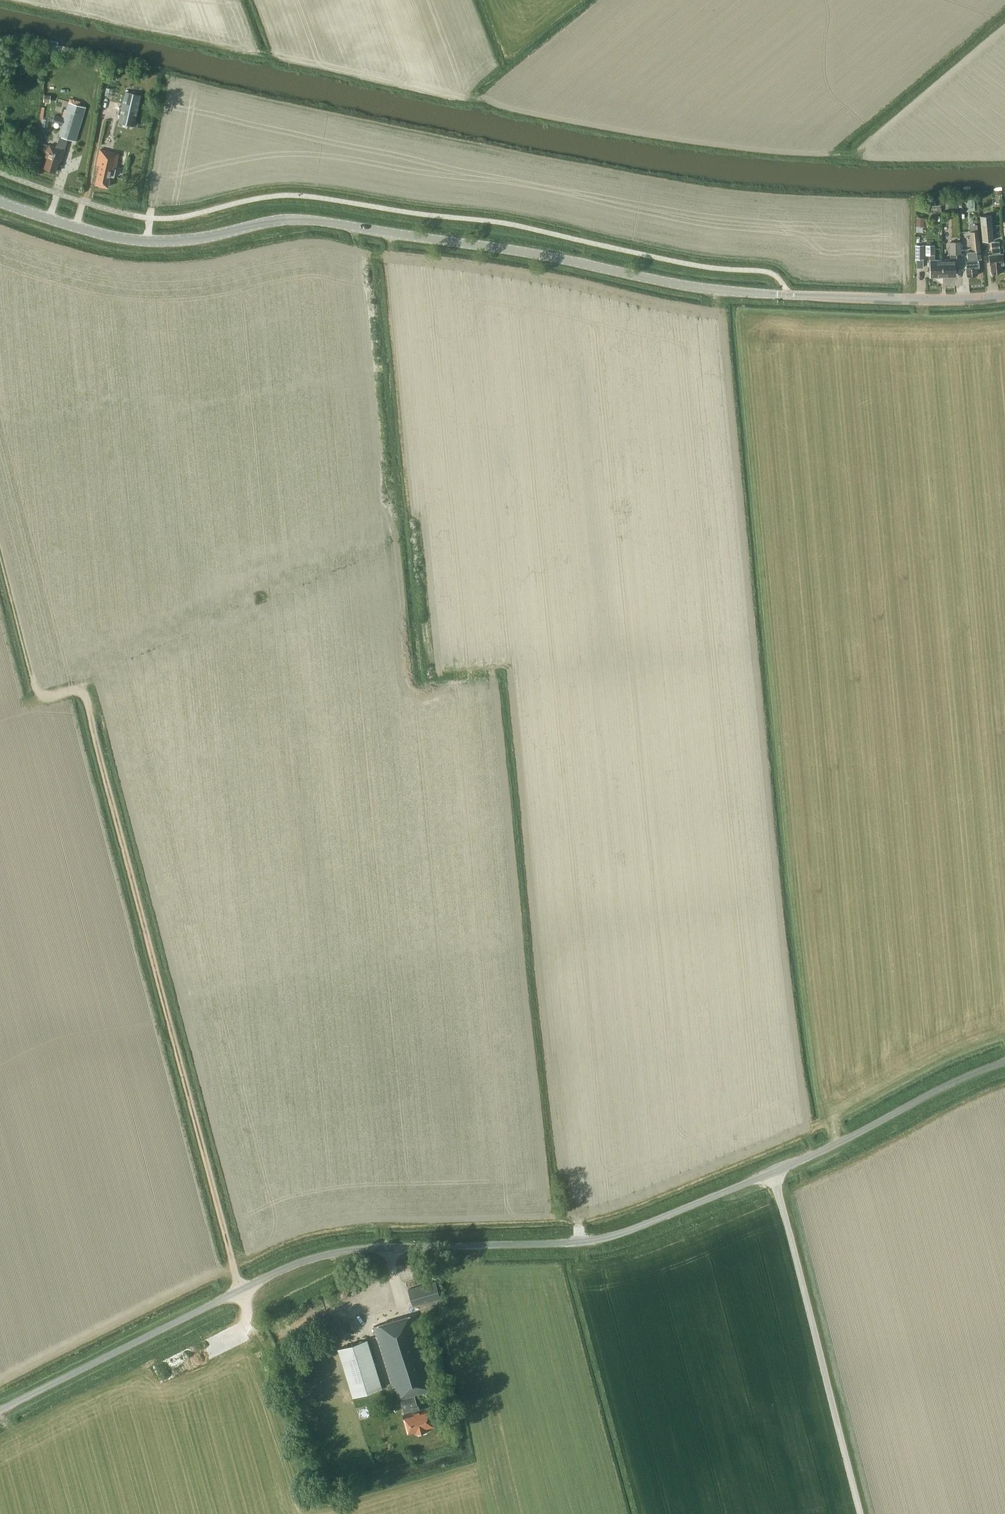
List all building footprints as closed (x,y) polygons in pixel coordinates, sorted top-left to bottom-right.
[(141,94),(125,91),(114,142),(131,145),(141,94)] [(74,99),(70,98),(68,102),(70,103),(57,146),(49,144),(45,156),(47,156),(44,167),(55,171),(59,160),(61,161),(68,138),(75,140),(85,108),(79,106),(80,101),(76,100),(76,101),(74,100),(74,99)] [(120,153),(100,149),(97,164),(100,164),(96,184),(108,186),(110,176),(114,177),(120,153)] [(957,207),(957,199),(948,200),(949,208),(957,207)] [(993,240),(991,215),(980,216),(982,241),(993,240)] [(981,258),(978,230),(969,231),(972,251),(968,252),(969,258),(965,259),(967,276),(977,275),(976,268),(980,267),(978,258),(981,258)] [(950,259),(943,260),(943,276),(955,276),(955,267),(957,267),(957,254),(961,254),(962,244),(960,244),(960,241),(950,242),(950,259)] [(1000,246),(999,241),(991,242),(993,255),(989,255),(991,274),(997,273),(998,272),(1002,272),(1001,265),(1004,264),(1004,254),(1001,255),(1000,246)] [(930,276),(943,276),(943,260),(936,260),(936,244),(927,244),(927,254),(929,254),(930,276)] [(924,259),(924,245),(915,245),(915,259),(924,259)] [(440,1299),(435,1281),(407,1289),(413,1307),(440,1299)] [(434,1425),(428,1408),(428,1407),(421,1409),(420,1406),(418,1406),(414,1395),(436,1389),(413,1314),(373,1327),(392,1388),(395,1387),(399,1399),(404,1414),(409,1433),(434,1425)] [(383,1387),(367,1340),(338,1349),(354,1397),(383,1387)]
